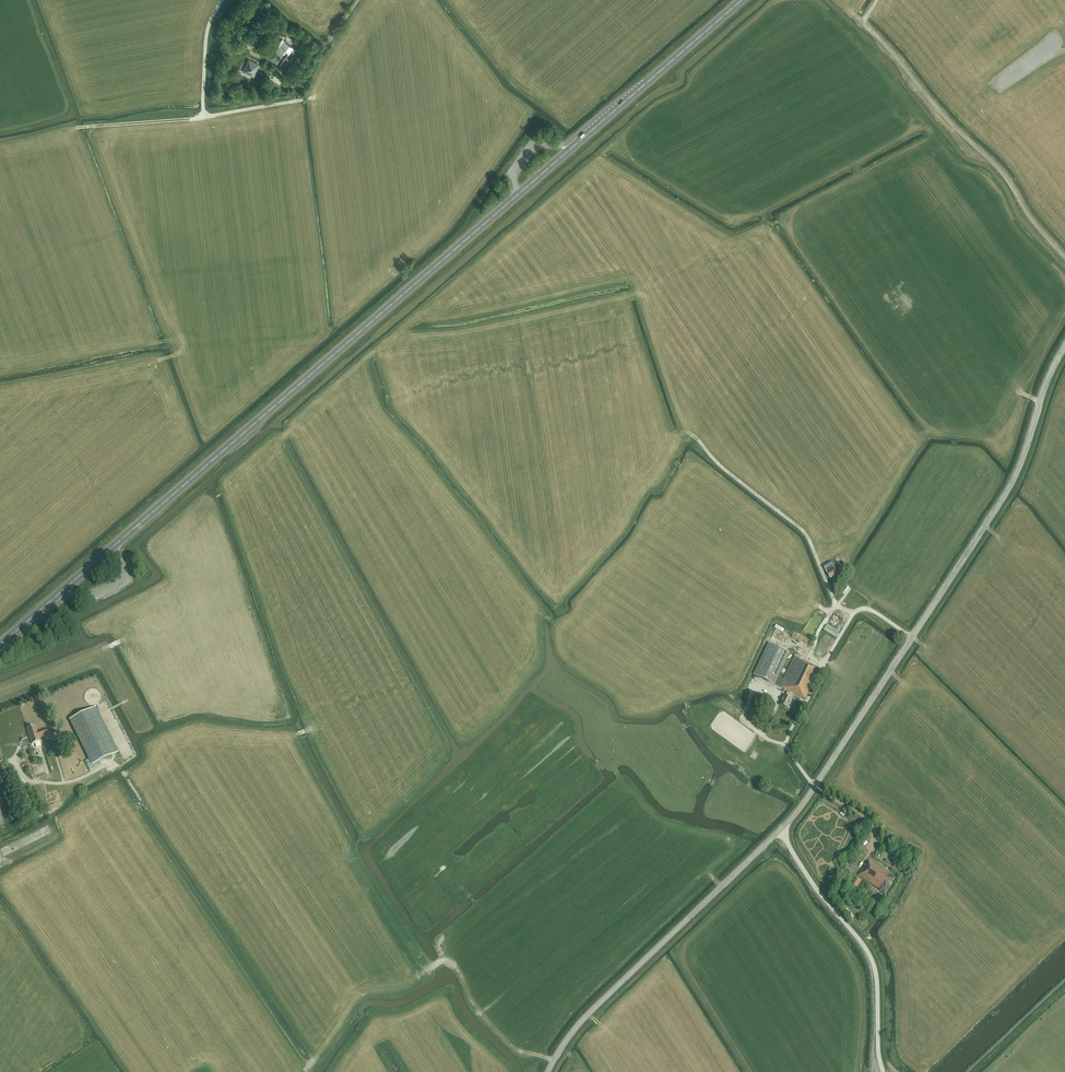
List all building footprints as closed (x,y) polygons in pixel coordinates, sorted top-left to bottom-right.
[(280,65),(294,48),(285,41),(272,59),(280,65)] [(249,60),(244,72),(254,76),(259,65),(249,60)] [(830,561),(823,566),(830,578),(838,573),(830,561)] [(835,638),(839,632),(827,624),(824,630),(835,638)] [(790,653),(768,643),(753,674),(788,691),(785,696),(780,705),(787,709),(792,699),(791,699),(794,693),(805,699),(819,669),(814,667),(814,666),(801,660),(801,661),(798,660),(800,654),(802,655),(805,650),(798,647),(794,656),(795,656),(794,657),(794,656),(783,679),(778,676),(790,653)] [(99,701),(100,699),(101,696),(101,694),(99,691),(97,689),(95,688),(92,688),(89,689),(87,690),(85,693),(84,695),(84,698),(86,701),(87,703),(90,704),(92,705),(95,704),(97,703),(99,701)] [(85,761),(87,765),(91,763),(92,765),(103,759),(118,752),(99,715),(95,707),(70,720),(84,749),(89,759),(85,761)] [(39,738),(48,735),(45,725),(36,728),(35,726),(27,728),(32,744),(35,743),(36,747),(41,745),(39,738)] [(61,743),(54,745),(56,751),(63,749),(61,743)] [(63,749),(56,751),(58,757),(64,756),(63,749)] [(20,784),(15,768),(7,771),(13,787),(20,784)] [(885,894),(895,878),(891,875),(891,874),(869,860),(866,865),(865,864),(858,875),(880,889),(879,890),(885,894)] [(856,888),(861,881),(856,878),(851,885),(856,888)] [(853,917),(847,908),(844,910),(851,919),(853,917)]
